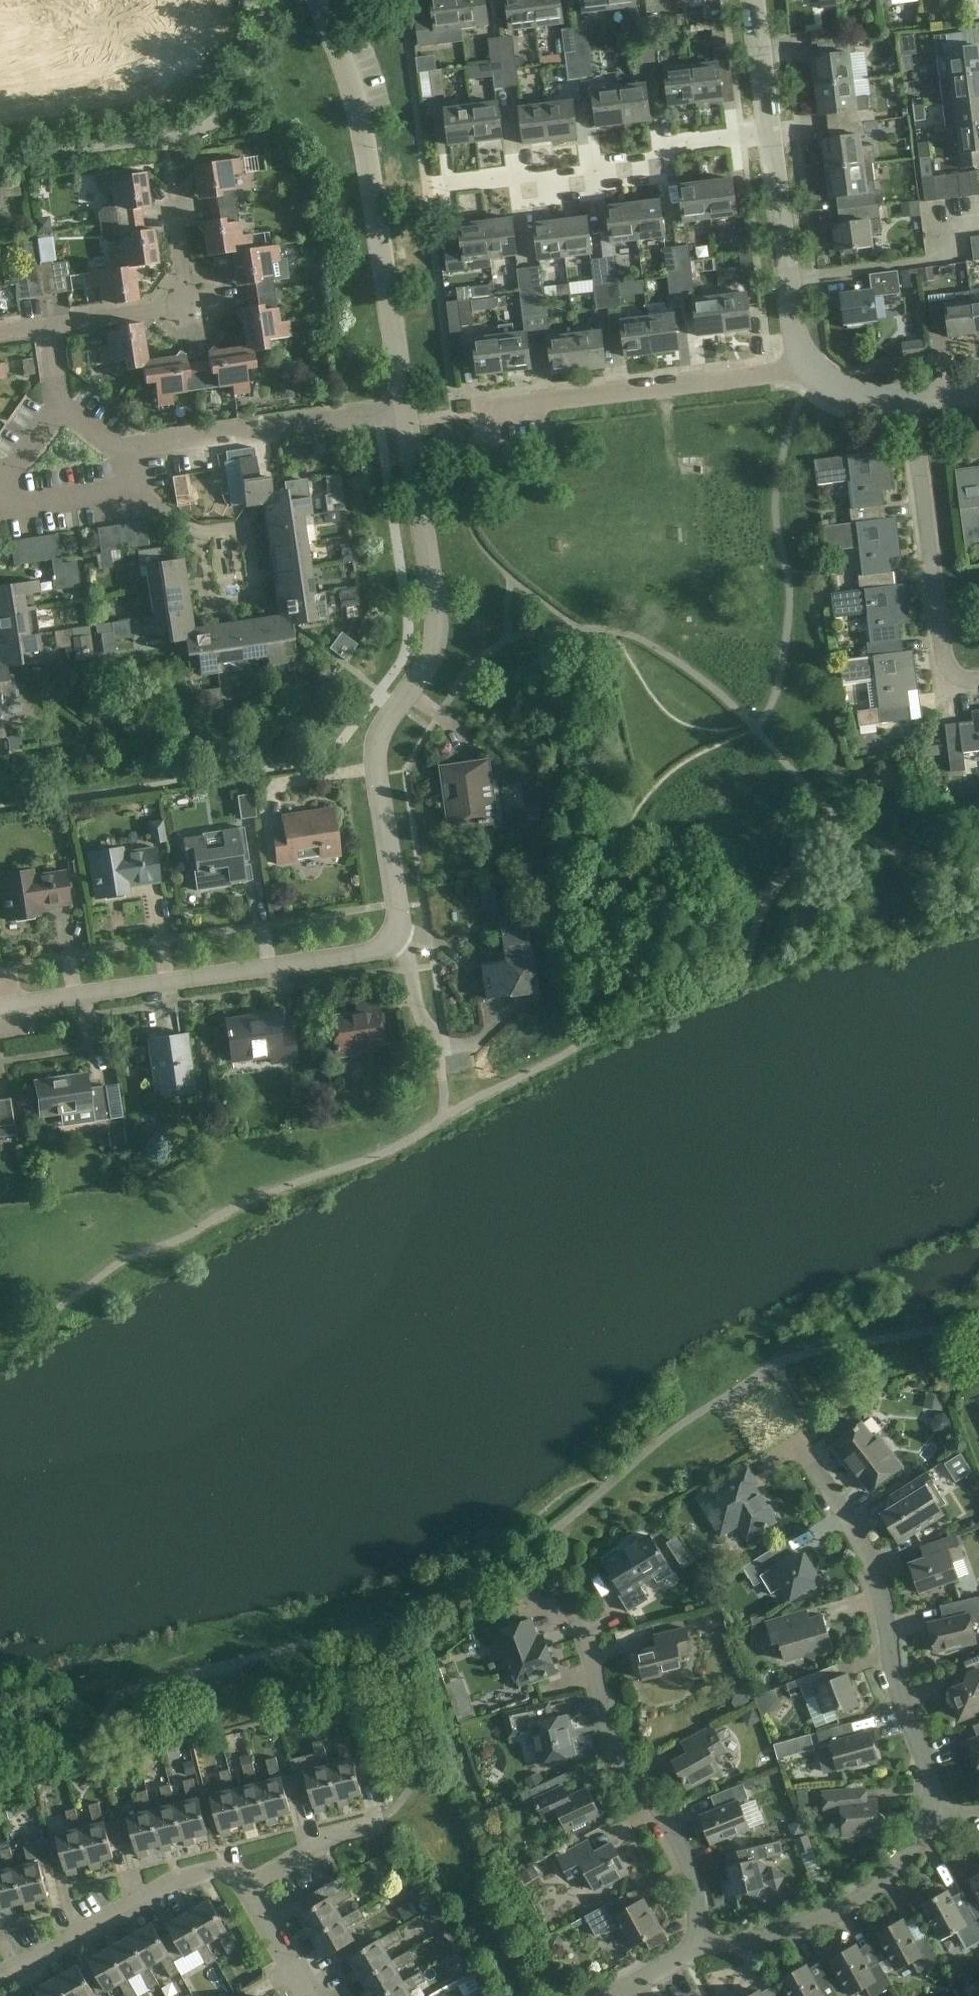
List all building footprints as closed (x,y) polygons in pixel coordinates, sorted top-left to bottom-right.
[(436,18),(418,20),(421,45),(465,40),(463,28),(460,0),(434,0),(436,18)] [(463,28),(489,25),(487,0),(460,0),(463,28)] [(538,26),(535,0),(508,0),(511,29),(538,26)] [(538,26),(564,23),(562,0),(535,0),(538,26)] [(611,9),(610,0),(583,0),(585,12),(611,9)] [(611,9),(637,6),(637,0),(610,0),(611,9)] [(821,8),(837,6),(836,0),(820,0),(821,8)] [(648,17),(651,42),(664,41),(661,16),(648,17)] [(638,44),(651,42),(648,17),(636,19),(638,44)] [(575,28),(578,53),(590,52),(587,27),(575,28)] [(825,43),(841,41),(840,27),(810,30),(812,44),(819,44),(825,43)] [(565,55),(578,53),(575,28),(563,30),(565,55)] [(935,36),(940,78),(951,77),(951,76),(978,73),(978,47),(969,48),(967,32),(935,36)] [(501,38),(504,63),(516,61),(513,36),(501,38)] [(492,64),(504,63),(501,38),(488,39),(492,64)] [(820,57),(813,58),(817,87),(854,82),(851,53),(856,53),(854,40),(841,41),(825,43),(827,56),(821,57),(820,57)] [(664,41),(651,42),(654,67),(666,66),(664,41)] [(654,67),(651,42),(638,44),(641,68),(654,67)] [(590,52),(578,53),(580,78),(593,77),(590,52)] [(580,78),(578,53),(565,55),(568,79),(580,78)] [(914,70),(912,55),(901,56),(903,71),(914,70)] [(516,61),(504,63),(507,87),(519,86),(516,61)] [(507,87),(504,63),(492,64),(495,89),(507,87)] [(693,66),(697,102),(723,99),(719,63),(693,66)] [(697,102),(693,66),(667,69),(671,105),(697,102)] [(446,94),(442,70),(429,72),(432,96),(446,94)] [(951,76),(951,77),(940,78),(943,104),(978,100),(978,73),(951,76)] [(854,82),(817,87),(820,117),(827,116),(834,115),(835,127),(865,123),(875,122),(875,121),(873,108),(869,108),(868,95),(856,97),(856,96),(854,82)] [(620,87),(625,123),(651,120),(647,83),(620,87)] [(599,127),(625,123),(620,87),(594,90),(599,127)] [(923,98),(912,99),(913,107),(924,106),(923,98)] [(943,104),(946,129),(958,127),(958,128),(978,125),(978,100),(943,104)] [(548,104),(552,141),(578,138),(574,101),(548,104)] [(499,102),(473,105),(477,142),(504,139),(499,102)] [(525,144),(552,141),(548,104),(521,107),(525,144)] [(451,145),(477,142),(473,105),(447,108),(451,145)] [(926,120),(924,106),(913,107),(915,122),(926,120)] [(830,140),(823,141),(827,170),(873,165),(873,163),(876,163),(874,145),(863,147),(863,146),(862,137),(867,136),(866,130),(865,123),(835,127),(837,139),(830,140)] [(958,128),(963,170),(978,168),(978,125),(958,128)] [(931,157),(929,142),(918,144),(920,159),(931,157)] [(209,210),(236,206),(231,175),(241,173),(239,158),(193,165),(197,190),(194,194),(194,196),(198,199),(198,200),(207,198),(209,210)] [(873,165),(827,170),(830,199),(838,198),(844,197),(846,210),(879,206),(884,206),(883,192),(872,193),(871,182),(875,182),(873,165)] [(99,226),(141,220),(140,209),(149,207),(149,206),(152,202),(152,201),(148,198),(144,173),(99,180),(101,195),(111,194),(113,207),(103,208),(98,214),(99,226)] [(962,199),(975,197),(972,174),(959,175),(962,199)] [(950,200),(962,199),(959,175),(947,177),(950,200)] [(938,202),(950,200),(947,177),(935,178),(938,202)] [(938,202),(935,178),(924,179),(927,203),(938,202)] [(733,179),(708,182),(712,219),(737,216),(733,179)] [(19,182),(0,185),(0,210),(5,209),(3,199),(21,196),(19,182)] [(712,219),(708,182),(681,185),(686,222),(712,219)] [(277,199),(276,192),(248,196),(249,203),(277,199)] [(635,204),(639,240),(665,237),(661,200),(635,204)] [(612,234),(613,243),(639,240),(635,204),(608,207),(612,234)] [(236,206),(209,210),(211,221),(201,222),(202,223),(199,227),(199,228),(203,232),(207,257),(232,253),(231,252),(252,249),(252,248),(249,234),(240,235),(236,206)] [(841,225),(834,225),(837,251),(873,246),(871,235),(883,234),(879,206),(846,210),(848,224),(841,225)] [(562,221),(567,257),(593,254),(588,217),(562,221)] [(488,222),(492,259),(518,255),(514,219),(488,222)] [(143,231),(141,220),(99,226),(101,238),(107,243),(118,241),(120,254),(110,256),(112,270),(134,267),(134,268),(158,264),(154,239),(157,235),(157,233),(153,230),(153,229),(143,231)] [(567,257),(562,221),(536,224),(540,260),(567,257)] [(464,249),(445,251),(447,269),(448,272),(492,266),(491,259),(492,259),(488,222),(461,225),(464,249)] [(736,229),(739,255),(752,253),(749,227),(736,229)] [(978,259),(978,235),(970,236),(973,259),(978,259)] [(56,261),(53,237),(36,239),(39,263),(56,261)] [(252,249),(231,252),(232,253),(235,277),(235,278),(233,281),(233,283),(237,286),(237,287),(247,285),(248,296),(274,292),(273,281),(287,279),(285,266),(284,266),(283,260),(278,260),(276,245),(252,248),(252,249)] [(677,247),(680,272),(692,271),(689,246),(677,247)] [(667,274),(680,272),(677,247),(665,249),(667,274)] [(754,277),(752,253),(739,255),(742,279),(754,277)] [(615,257),(604,259),(607,283),(618,282),(615,257)] [(594,285),(607,283),(604,259),(591,260),(594,285)] [(67,261),(50,264),(55,293),(66,292),(64,277),(69,276),(67,261)] [(37,266),(42,295),(55,293),(50,264),(37,266)] [(25,268),(29,297),(42,295),(37,266),(25,268)] [(530,268),(533,292),(545,291),(542,266),(530,268)] [(134,267),(112,270),(88,274),(90,289),(100,287),(102,301),(116,299),(117,304),(139,300),(139,299),(142,295),(141,294),(137,291),(134,268),(134,267)] [(17,299),(29,297),(25,268),(8,270),(10,285),(15,284),(17,299)] [(521,294),(533,292),(530,268),(517,270),(521,294)] [(903,293),(900,270),(871,274),(873,291),(843,295),(847,324),(849,324),(850,329),(870,326),(870,321),(879,320),(876,297),(903,293)] [(692,271),(680,272),(683,297),(695,295),(692,271)] [(683,297),(680,272),(667,274),(670,298),(683,297)] [(458,300),(458,301),(471,299),(467,274),(455,276),(458,300)] [(618,282),(607,283),(610,308),(622,307),(618,282)] [(610,308),(607,283),(594,285),(597,310),(610,308)] [(545,291),(533,292),(536,317),(548,315),(545,291)] [(971,291),(929,296),(932,326),(932,327),(937,326),(949,325),(951,337),(977,334),(973,302),(972,303),(971,291)] [(274,292),(248,296),(250,308),(240,309),(240,311),(238,315),(238,316),(242,319),(246,347),(252,352),(268,350),(267,340),(291,336),(288,320),(279,322),(274,292)] [(524,318),(536,317),(533,292),(521,294),(524,318)] [(722,296),(726,332),(752,329),(747,292),(722,296)] [(726,332),(722,296),(695,299),(700,335),(726,332)] [(458,300),(447,301),(449,327),(461,325),(474,324),(471,299),(458,301),(458,300)] [(649,316),(653,353),(680,350),(675,313),(649,316)] [(627,357),(653,353),(649,316),(622,320),(627,357)] [(127,371),(142,368),(147,361),(143,332),(146,328),(146,327),(142,324),(142,323),(121,326),(121,331),(107,333),(109,347),(99,348),(102,364),(126,361),(127,371)] [(532,369),(528,332),(514,333),(513,324),(499,326),(500,335),(501,335),(506,372),(532,369)] [(576,334),(581,371),(607,368),(602,330),(576,334)] [(581,371),(576,334),(550,337),(554,374),(581,371)] [(501,335),(500,335),(475,338),(479,375),(506,372),(501,335)] [(252,352),(246,347),(217,351),(212,348),(211,348),(208,352),(207,352),(208,362),(197,364),(201,390),(232,385),(233,395),(249,393),(245,369),(254,367),(252,352)] [(82,367),(80,351),(70,353),(72,368),(82,367)] [(147,361),(142,368),(144,383),(154,382),(157,406),(172,404),(171,394),(201,390),(197,364),(187,365),(185,356),(184,356),(180,353),(179,353),(176,357),(147,361)] [(34,373),(31,359),(21,360),(24,375),(34,373)] [(272,491),(265,446),(229,451),(233,483),(242,482),(245,506),(263,503),(272,491)] [(851,509),(853,522),(853,523),(887,519),(887,518),(883,487),(893,485),(889,450),(815,459),(819,484),(852,480),(856,508),(851,509)] [(956,470),(965,544),(978,542),(978,467),(956,470)] [(342,474),(329,475),(331,492),(344,490),(342,474)] [(184,475),(172,477),(173,485),(185,484),(184,475)] [(313,515),(310,497),(308,480),(285,484),(286,489),(272,491),(263,503),(266,520),(303,515),(303,516),(313,515)] [(341,492),(334,493),(336,511),(344,510),(341,492)] [(336,511),(334,493),(324,495),(326,512),(336,511)] [(307,541),(303,516),(303,515),(266,520),(269,546),(307,541)] [(896,585),(892,553),(901,552),(897,517),(887,518),(887,519),(853,523),(853,522),(824,526),(827,551),(861,546),(864,575),(858,575),(860,589),(860,590),(896,585)] [(143,521),(132,523),(136,546),(147,545),(143,521)] [(121,524),(125,548),(136,546),(132,523),(121,524)] [(121,524),(109,526),(113,550),(125,548),(121,524)] [(113,550),(109,526),(96,528),(100,553),(109,551),(109,550),(113,550)] [(50,559),(60,558),(57,534),(46,535),(49,559),(50,559)] [(34,537),(38,561),(49,559),(46,535),(34,537)] [(22,538),(26,563),(38,561),(34,537),(22,538)] [(13,565),(26,563),(22,538),(10,540),(13,565)] [(307,541),(269,546),(273,572),(311,567),(307,541)] [(351,561),(349,544),(339,545),(342,563),(351,561)] [(150,591),(187,586),(183,559),(172,560),(170,546),(137,551),(141,576),(147,576),(150,591)] [(112,567),(109,551),(100,553),(102,568),(112,567)] [(60,558),(50,559),(53,575),(51,576),(53,590),(80,586),(77,571),(63,573),(60,558)] [(314,593),(311,567),(273,572),(277,598),(314,593)] [(0,586),(0,614),(35,609),(31,582),(22,583),(0,586)] [(869,656),(904,651),(901,620),(910,619),(905,584),(896,585),(860,590),(860,589),(832,593),(835,617),(869,613),(873,642),(867,643),(869,656)] [(150,591),(153,616),(153,617),(191,612),(187,586),(150,591)] [(356,586),(348,588),(350,605),(358,604),(356,586)] [(350,605),(348,588),(338,589),(340,607),(350,605)] [(324,591),(314,593),(277,598),(280,616),(291,624),(328,619),(326,608),(324,591)] [(39,634),(35,609),(0,614),(0,640),(39,634)] [(184,640),(193,629),(191,612),(153,617),(153,616),(144,618),(147,635),(167,632),(169,643),(184,640)] [(295,655),(291,624),(280,616),(262,618),(267,656),(268,665),(286,663),(285,656),(295,655)] [(241,660),(267,656),(262,618),(236,622),(241,660)] [(128,620),(120,621),(123,638),(130,637),(128,620)] [(123,638),(120,621),(111,623),(111,621),(96,623),(97,632),(101,631),(101,632),(111,631),(111,632),(112,631),(114,640),(123,638)] [(236,622),(210,626),(215,663),(216,663),(217,671),(243,668),(241,660),(236,622)] [(215,663),(210,626),(193,629),(184,640),(187,656),(189,669),(199,667),(200,675),(217,673),(217,671),(216,663),(215,663)] [(72,628),(63,630),(65,647),(73,646),(74,646),(73,637),(83,636),(90,635),(89,627),(82,628),(72,629),(72,628)] [(65,647),(63,630),(53,631),(55,648),(65,647)] [(113,640),(114,640),(112,631),(111,632),(111,631),(101,632),(100,633),(103,653),(115,651),(113,640)] [(356,643),(340,632),(329,648),(343,659),(356,643)] [(0,640),(0,662),(6,667),(11,666),(21,665),(43,661),(41,651),(39,634),(0,640)] [(90,635),(83,636),(73,637),(74,646),(73,646),(75,661),(89,659),(88,654),(93,653),(90,635)] [(904,651),(869,656),(869,657),(840,661),(843,684),(877,679),(881,708),(858,711),(859,726),(913,719),(909,687),(918,686),(914,651),(905,653),(904,651)] [(0,662),(0,712),(2,712),(2,711),(18,709),(14,683),(13,675),(8,676),(6,667),(0,662)] [(271,689),(289,687),(288,678),(270,680),(271,689)] [(290,695),(289,687),(271,689),(272,697),(290,695)] [(202,690),(203,699),(220,697),(219,688),(202,690)] [(222,705),(220,697),(203,699),(204,708),(222,705)] [(978,711),(978,721),(946,725),(950,761),(965,759),(964,753),(978,752),(978,711)] [(499,822),(490,760),(442,767),(451,829),(499,822)] [(256,817),(252,793),(236,796),(240,819),(256,817)] [(296,858),(321,854),(322,859),(340,856),(333,810),(283,818),(285,830),(273,832),(278,865),(296,863),(296,858)] [(167,843),(164,820),(147,823),(151,845),(167,843)] [(202,837),(182,840),(185,855),(193,854),(196,872),(194,872),(197,892),(231,886),(230,884),(246,882),(243,861),(248,861),(244,829),(243,828),(238,829),(202,834),(202,837)] [(123,855),(122,850),(91,854),(98,898),(129,894),(127,886),(159,881),(154,851),(123,855)] [(78,876),(76,861),(67,862),(69,877),(78,876)] [(34,878),(33,872),(1,876),(8,920),(39,916),(38,908),(69,903),(65,873),(34,878)] [(498,909),(494,883),(480,885),(483,911),(498,909)] [(540,1000),(527,913),(501,917),(508,959),(506,959),(504,960),(502,961),(501,963),(499,965),(499,967),(498,969),(499,971),(486,973),(490,1000),(513,996),(514,1004),(540,1000)] [(384,1044),(376,996),(353,999),(355,1014),(331,1018),(336,1051),(384,1044)] [(249,1024),(248,1018),(226,1021),(232,1061),(280,1054),(282,1062),(296,1060),(292,1031),(278,1034),(276,1020),(249,1024)] [(188,1034),(147,1040),(154,1085),(155,1090),(195,1084),(194,1079),(188,1034)] [(408,1070),(403,1040),(389,1042),(394,1072),(408,1070)] [(87,1073),(35,1081),(40,1117),(60,1114),(92,1109),(94,1122),(111,1119),(106,1086),(105,1086),(89,1088),(87,1073)] [(17,1135),(11,1097),(0,1099),(0,1138),(17,1135)] [(126,1127),(111,1128),(112,1146),(127,1145),(126,1127)] [(881,1446),(862,1422),(832,1445),(848,1467),(851,1465),(870,1491),(902,1466),(885,1443),(881,1446)] [(765,1504),(744,1470),(698,1498),(721,1535),(739,1524),(747,1538),(775,1521),(774,1519),(776,1514),(771,1504),(765,1504)] [(898,1504),(882,1514),(889,1525),(889,1529),(892,1534),(896,1535),(899,1541),(943,1514),(939,1508),(946,1503),(927,1471),(907,1484),(891,1494),(898,1504)] [(964,1556),(956,1533),(932,1542),(936,1553),(909,1562),(920,1592),(959,1578),(952,1560),(964,1556)] [(673,1571),(650,1534),(621,1551),(618,1546),(602,1556),(616,1580),(612,1582),(629,1610),(649,1597),(640,1582),(654,1574),(658,1580),(673,1571)] [(677,1536),(667,1543),(677,1559),(687,1552),(677,1536)] [(793,1562),(782,1543),(743,1566),(752,1580),(766,1572),(777,1590),(783,1586),(790,1599),(820,1580),(805,1555),(793,1562)] [(952,1602),(955,1617),(929,1623),(935,1650),(976,1641),(971,1622),(978,1620),(978,1596),(952,1602)] [(811,1619),(807,1608),(766,1621),(770,1633),(776,1631),(779,1641),(775,1649),(783,1653),(784,1659),(804,1653),(805,1655),(815,1660),(819,1651),(832,1647),(823,1616),(811,1619)] [(537,1636),(531,1618),(493,1633),(502,1658),(509,1656),(520,1686),(557,1672),(543,1634),(537,1636)] [(692,1650),(687,1626),(655,1634),(658,1645),(638,1650),(645,1677),(683,1668),(680,1653),(692,1650)] [(964,1660),(969,1673),(966,1682),(950,1688),(952,1691),(947,1694),(950,1701),(955,1700),(961,1716),(978,1709),(978,1654),(964,1660)] [(824,1681),(819,1670),(797,1678),(805,1699),(816,1694),(823,1713),(837,1707),(838,1709),(841,1707),(843,1711),(859,1705),(846,1672),(824,1681)] [(547,1719),(544,1703),(505,1712),(511,1735),(532,1730),(539,1762),(574,1754),(565,1715),(547,1719)] [(843,1738),(840,1725),(816,1731),(823,1757),(820,1758),(824,1773),(878,1759),(870,1731),(843,1738)] [(725,1750),(712,1726),(685,1741),(691,1751),(672,1761),(688,1789),(720,1771),(713,1757),(725,1750)] [(970,1740),(975,1753),(970,1755),(975,1771),(978,1769),(978,1737),(970,1740)] [(342,1761),(329,1765),(337,1800),(338,1800),(339,1805),(348,1803),(347,1798),(361,1794),(358,1784),(370,1781),(364,1756),(353,1759),(352,1759),(347,1739),(337,1742),(342,1761)] [(294,1774),(293,1774),(299,1798),(311,1795),(314,1806),(316,1811),(325,1809),(324,1803),(337,1800),(329,1765),(324,1745),(314,1748),(315,1753),(319,1768),(294,1774)] [(248,1786),(235,1789),(244,1824),(243,1824),(244,1829),(254,1827),(253,1821),(266,1818),(257,1783),(258,1783),(253,1763),(251,1755),(241,1757),(243,1766),(248,1786)] [(299,1798),(293,1774),(282,1777),(281,1777),(276,1757),(266,1760),(271,1780),(258,1783),(257,1783),(266,1818),(268,1824),(278,1821),(276,1816),(290,1812),(287,1801),(299,1798)] [(244,1824),(235,1789),(234,1789),(229,1769),(219,1772),(224,1791),(210,1795),(219,1830),(220,1830),(221,1835),(231,1833),(230,1827),(243,1824),(244,1824)] [(568,1772),(522,1793),(527,1803),(535,1800),(544,1819),(559,1813),(566,1829),(569,1827),(573,1835),(591,1827),(587,1819),(599,1813),(588,1788),(569,1797),(564,1786),(573,1782),(568,1772)] [(188,1801),(175,1804),(184,1839),(185,1844),(195,1842),(193,1836),(208,1832),(193,1778),(183,1781),(188,1801)] [(701,1816),(697,1818),(702,1830),(706,1829),(711,1843),(726,1837),(732,1839),(734,1834),(749,1828),(739,1802),(749,1798),(743,1783),(717,1793),(722,1806),(700,1815),(701,1816)] [(175,1804),(170,1784),(160,1787),(165,1806),(152,1810),(161,1845),(160,1845),(162,1850),(172,1848),(170,1842),(184,1839),(175,1804)] [(866,1801),(865,1788),(823,1791),(825,1810),(843,1808),(845,1834),(878,1831),(878,1829),(879,1829),(880,1828),(882,1827),(883,1826),(884,1825),(884,1824),(885,1822),(885,1821),(885,1819),(885,1818),(884,1816),(883,1815),(882,1814),(881,1813),(879,1813),(878,1813),(876,1813),(875,1801),(866,1801)] [(810,1803),(809,1789),(797,1790),(798,1804),(810,1803)] [(128,1816),(116,1819),(122,1844),(134,1841),(137,1851),(139,1856),(148,1854),(147,1848),(160,1845),(161,1845),(152,1810),(147,1790),(137,1793),(142,1812),(128,1816)] [(94,1824),(81,1828),(89,1863),(91,1868),(100,1866),(99,1860),(113,1857),(111,1847),(122,1844),(116,1819),(105,1822),(104,1822),(99,1802),(89,1805),(94,1824)] [(12,1808),(2,1811),(4,1819),(14,1817),(12,1808)] [(58,1835),(45,1838),(52,1863),(63,1860),(67,1874),(77,1871),(76,1866),(89,1863),(81,1828),(76,1808),(66,1811),(71,1830),(57,1833),(58,1835)] [(813,1849),(808,1835),(794,1840),(799,1854),(813,1849)] [(40,1866),(52,1863),(45,1838),(23,1844),(28,1864),(15,1867),(24,1902),(23,1902),(25,1907),(35,1905),(33,1900),(48,1896),(40,1866)] [(0,1842),(0,1849),(9,1846),(8,1840),(0,1842)] [(593,1852),(587,1841),(558,1857),(569,1877),(584,1869),(595,1890),(627,1872),(612,1843),(593,1852)] [(731,1880),(723,1882),(727,1897),(745,1892),(756,1899),(762,1888),(764,1888),(770,1886),(778,1890),(788,1875),(772,1865),(766,1875),(759,1873),(765,1864),(764,1858),(784,1853),(781,1841),(761,1845),(727,1853),(730,1865),(727,1865),(731,1880)] [(15,1867),(10,1847),(0,1850),(5,1869),(0,1871),(0,1907),(2,1914),(11,1911),(10,1905),(23,1902),(24,1902),(15,1867)] [(968,1878),(978,1898),(978,1872),(968,1878)] [(308,1909),(299,1914),(306,1927),(301,1930),(306,1938),(311,1936),(343,1918),(342,1917),(336,1905),(353,1895),(348,1886),(330,1897),(330,1896),(324,1886),(302,1898),(308,1909)] [(968,1905),(958,1910),(947,1890),(922,1904),(942,1940),(957,1932),(966,1949),(978,1942),(978,1924),(968,1905)] [(628,1907),(623,1895),(585,1915),(596,1935),(608,1933),(619,1926),(630,1946),(660,1929),(643,1899),(628,1907)] [(194,1902),(185,1907),(188,1912),(206,1943),(218,1937),(228,1954),(237,1949),(227,1931),(228,1931),(227,1931),(238,1925),(225,1903),(215,1909),(210,1900),(197,1907),(194,1902)] [(343,1918),(311,1936),(318,1948),(313,1950),(318,1959),(323,1956),(323,1957),(334,1951),(339,1961),(348,1956),(348,1957),(360,1950),(354,1939),(354,1938),(347,1926),(365,1916),(360,1907),(342,1917),(343,1918)] [(172,1933),(162,1939),(174,1961),(180,1972),(182,1975),(205,1962),(208,1966),(217,1961),(206,1943),(188,1912),(176,1919),(173,1914),(165,1919),(168,1924),(167,1924),(172,1933)] [(915,1943),(902,1920),(894,1925),(889,1922),(882,1931),(878,1934),(897,1969),(913,1961),(919,1972),(940,1961),(927,1937),(915,1943)] [(174,1961),(162,1939),(152,1923),(140,1930),(137,1925),(128,1930),(131,1935),(149,1967),(149,1966),(161,1960),(171,1977),(180,1972),(174,1961)] [(380,1938),(360,1950),(348,1957),(355,1970),(351,1972),(356,1981),(360,1978),(392,1960),(385,1948),(403,1938),(397,1929),(380,1939),(380,1938)] [(159,1984),(149,1966),(149,1967),(131,1935),(119,1942),(116,1937),(107,1942),(110,1947),(110,1946),(129,1978),(140,1971),(150,1989),(159,1984)] [(129,1978),(110,1946),(110,1947),(98,1953),(95,1949),(86,1954),(89,1959),(94,1968),(106,1990),(107,1991),(119,1983),(127,1995),(138,1995),(128,1978),(129,1978)] [(856,1946),(847,1951),(843,1947),(835,1957),(831,1959),(850,1995),(866,1987),(871,1995),(876,1995),(893,1987),(880,1963),(869,1969),(856,1946)] [(404,1981),(397,1969),(414,1959),(409,1950),(392,1960),(360,1978),(367,1990),(362,1993),(364,1995),(376,1995),(404,1981)] [(54,1972),(57,1977),(68,1995),(96,1995),(106,1990),(94,1968),(83,1974),(78,1965),(66,1972),(63,1967),(54,1972)] [(806,1966),(797,1971),(793,1968),(786,1977),(781,1980),(790,1995),(837,1995),(830,1983),(819,1990),(806,1966)] [(409,1990),(426,1980),(421,1971),(404,1981),(376,1995),(412,1995),(409,1990)] [(57,1977),(45,1984),(42,1979),(33,1984),(35,1988),(40,1995),(68,1995),(57,1977)]
